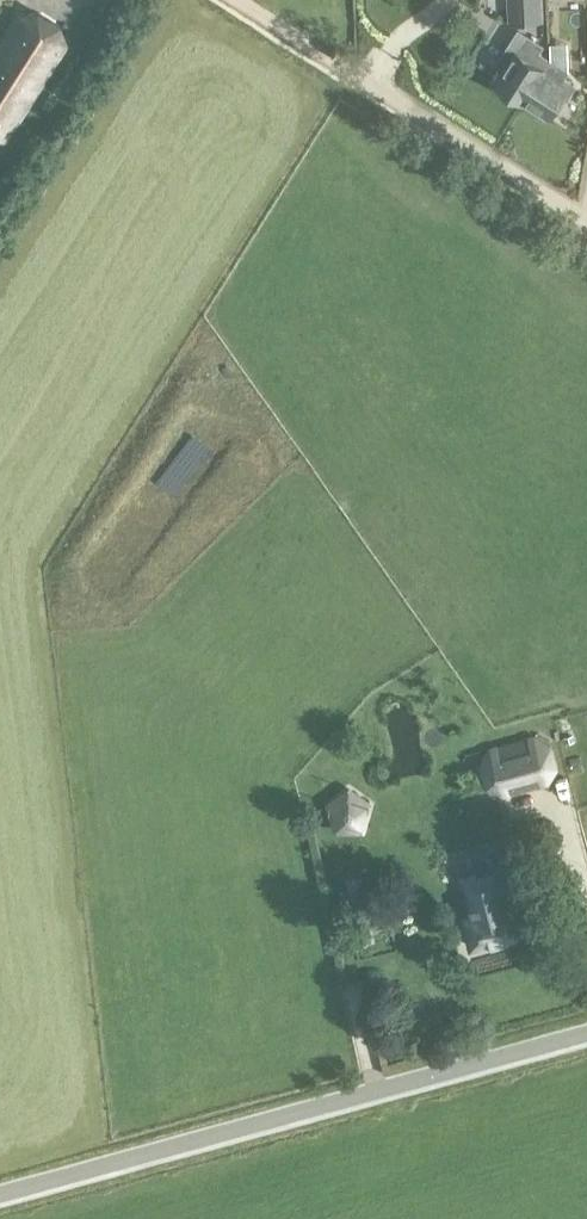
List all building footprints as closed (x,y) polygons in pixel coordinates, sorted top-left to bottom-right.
[(436,14),(436,0),(397,0),(396,12),(436,14)] [(543,0),(507,0),(509,23),(545,21),(543,0)] [(6,137),(66,43),(59,25),(39,12),(20,14),(0,45),(0,137),(6,137)] [(543,68),(549,58),(522,41),(516,52),(515,51),(495,83),(525,101),(525,100),(544,69),(543,68)] [(544,69),(525,100),(544,112),(562,81),(561,81),(568,69),(549,58),(543,68),(544,69)] [(504,797),(549,784),(558,767),(552,743),(534,734),(489,747),(479,763),(486,787),(504,797)] [(328,804),(336,829),(362,829),(369,804),(349,789),(328,804)] [(474,915),(464,918),(471,946),(525,932),(518,904),(509,906),(507,898),(511,897),(504,868),(503,868),(500,857),(487,860),(490,872),(459,880),(465,903),(471,902),(474,915)] [(380,902),(372,872),(345,878),(353,909),(380,902)]
